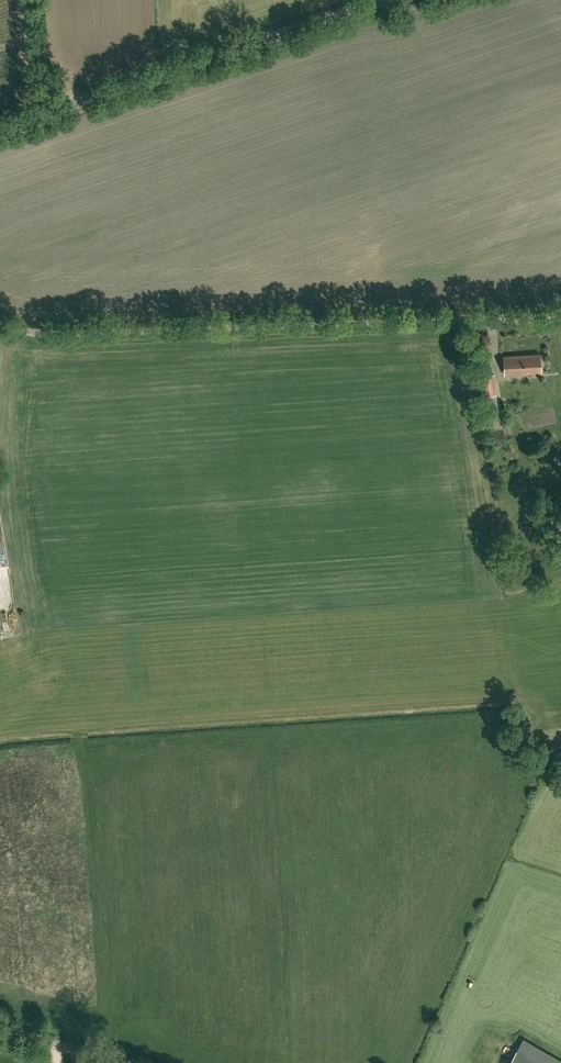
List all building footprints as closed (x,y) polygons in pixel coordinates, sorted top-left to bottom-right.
[(505,374),(541,372),(539,353),(503,355),(505,374)] [(482,396),(496,394),(494,374),(480,375),(482,396)] [(522,1039),(509,1062),(560,1062),(560,1061),(522,1039)] [(476,1042),(473,1046),(482,1052),(485,1048),(476,1042)]
